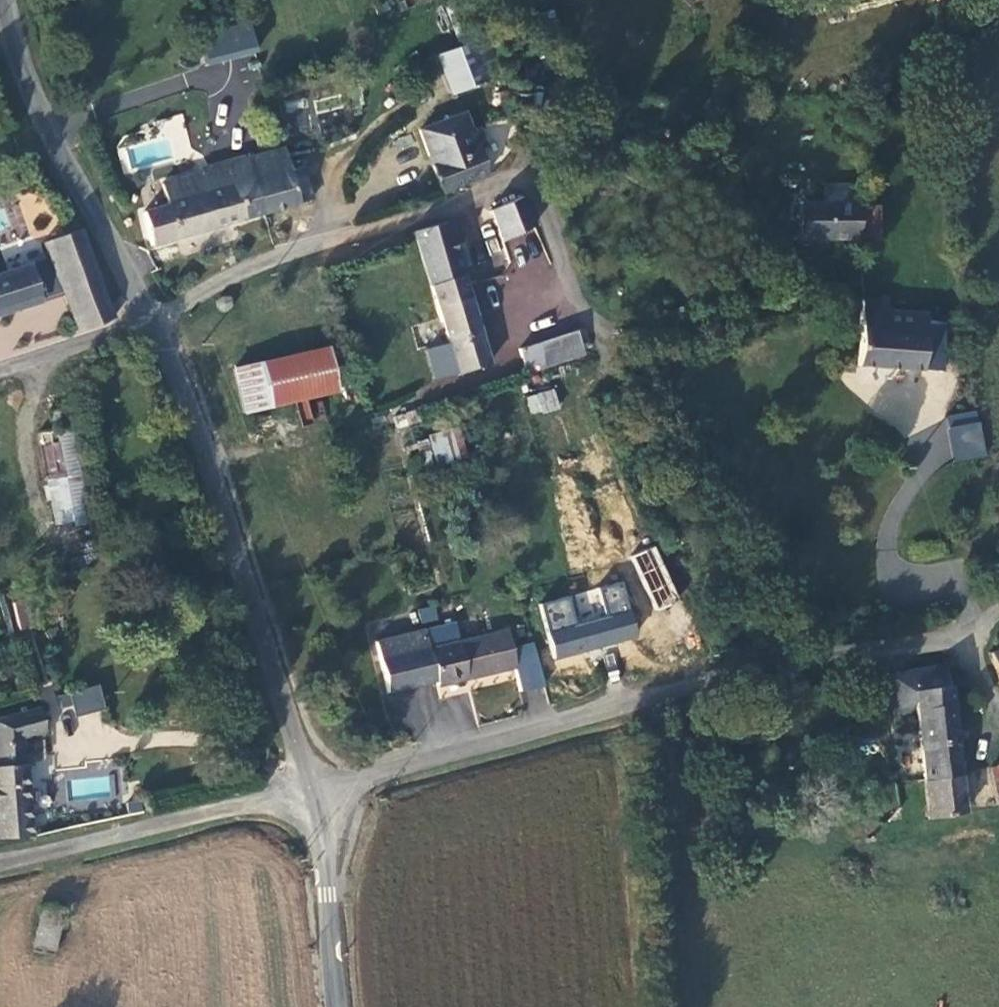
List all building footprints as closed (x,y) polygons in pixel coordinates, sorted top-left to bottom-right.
[(199,35),(208,66),(260,50),(250,19),(199,35)] [(432,60),(447,100),(487,85),(472,45),(432,60)] [(420,131),(444,193),(489,175),(479,149),(484,146),(476,128),(470,130),(463,115),(420,131)] [(290,169),(284,148),(243,159),(250,182),(260,215),(313,200),(303,166),(290,169)] [(197,169),(197,175),(203,195),(250,182),(243,159),(197,169)] [(152,245),(260,215),(250,182),(203,195),(197,175),(162,185),(168,206),(144,213),(152,245)] [(504,242),(537,227),(525,196),(491,214),(504,242)] [(801,242),(823,242),(823,206),(800,207),(801,242)] [(823,242),(859,241),(859,234),(859,206),(823,206),(823,242)] [(877,206),(859,206),(859,234),(876,234),(877,206)] [(464,276),(448,223),(413,233),(428,287),(464,276)] [(482,232),(495,269),(507,265),(494,228),(482,232)] [(63,295),(77,332),(114,318),(82,229),(43,241),(52,264),(33,270),(31,265),(0,276),(0,315),(63,295)] [(428,287),(458,380),(494,367),(464,276),(428,287)] [(887,299),(862,299),(859,367),(924,371),(926,322),(926,315),(888,312),(887,299)] [(924,371),(942,371),(944,324),(926,322),(924,371)] [(532,376),(587,355),(578,331),(523,352),(532,376)] [(234,368),(243,412),(335,392),(338,391),(326,349),(234,368)] [(556,390),(526,394),(529,414),(559,409),(556,390)] [(40,434),(50,486),(81,480),(66,410),(50,413),(53,431),(40,434)] [(947,416),(953,461),(986,457),(980,411),(947,416)] [(429,431),(430,461),(464,460),(463,430),(429,431)] [(81,480),(50,486),(55,518),(87,511),(81,480)] [(632,555),(653,610),(679,600),(657,546),(632,555)] [(613,642),(635,636),(622,588),(600,596),(613,642)] [(12,602),(17,630),(30,628),(26,600),(12,602)] [(435,604),(416,607),(419,625),(438,622),(435,604)] [(517,675),(542,671),(534,644),(512,648),(508,631),(461,642),(456,623),(424,630),(437,677),(438,684),(514,666),(517,675)] [(603,624),(551,636),(556,657),(608,646),(603,624)] [(388,690),(437,677),(424,630),(375,642),(388,690)] [(895,716),(917,713),(953,708),(947,665),(889,676),(895,716)] [(100,685),(70,692),(75,715),(105,708),(100,685)] [(919,725),(926,779),(962,774),(953,708),(917,713),(919,725)] [(33,836),(25,736),(45,732),(40,709),(23,712),(0,719),(0,843),(33,836)] [(966,815),(962,774),(926,779),(931,818),(966,815)] [(40,912),(34,947),(57,951),(63,916),(40,912)]
